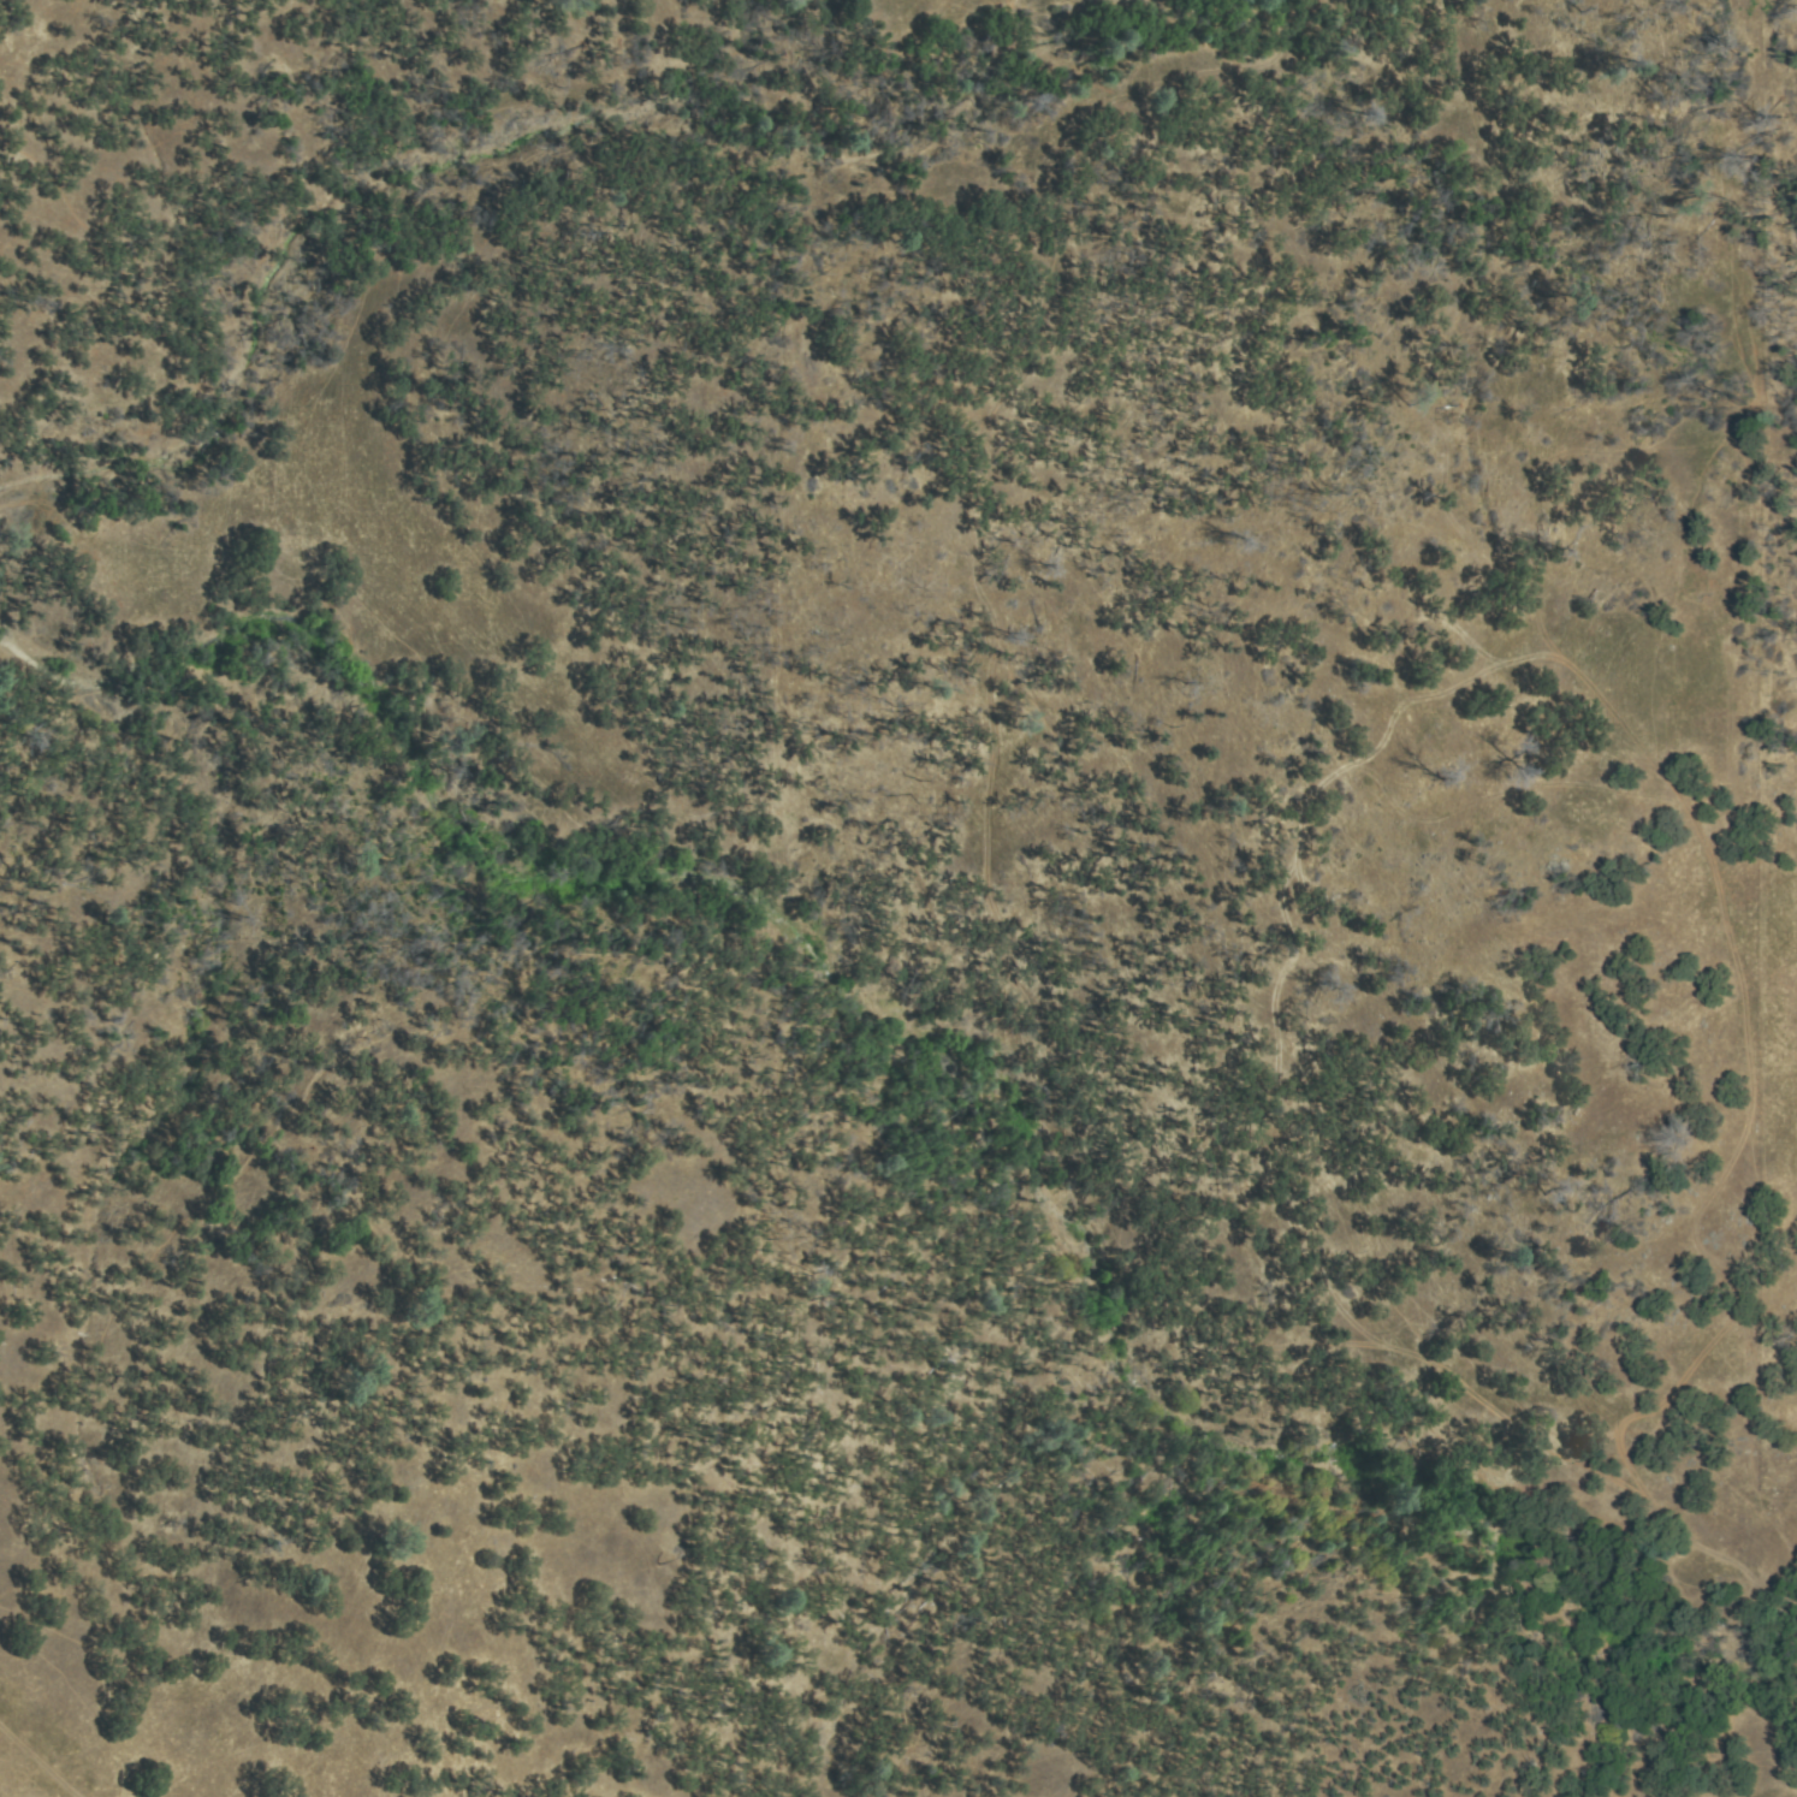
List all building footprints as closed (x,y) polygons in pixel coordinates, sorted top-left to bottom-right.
[(1740,1647),(1734,1636),(1749,1627),(1755,1639),(1740,1647)]
